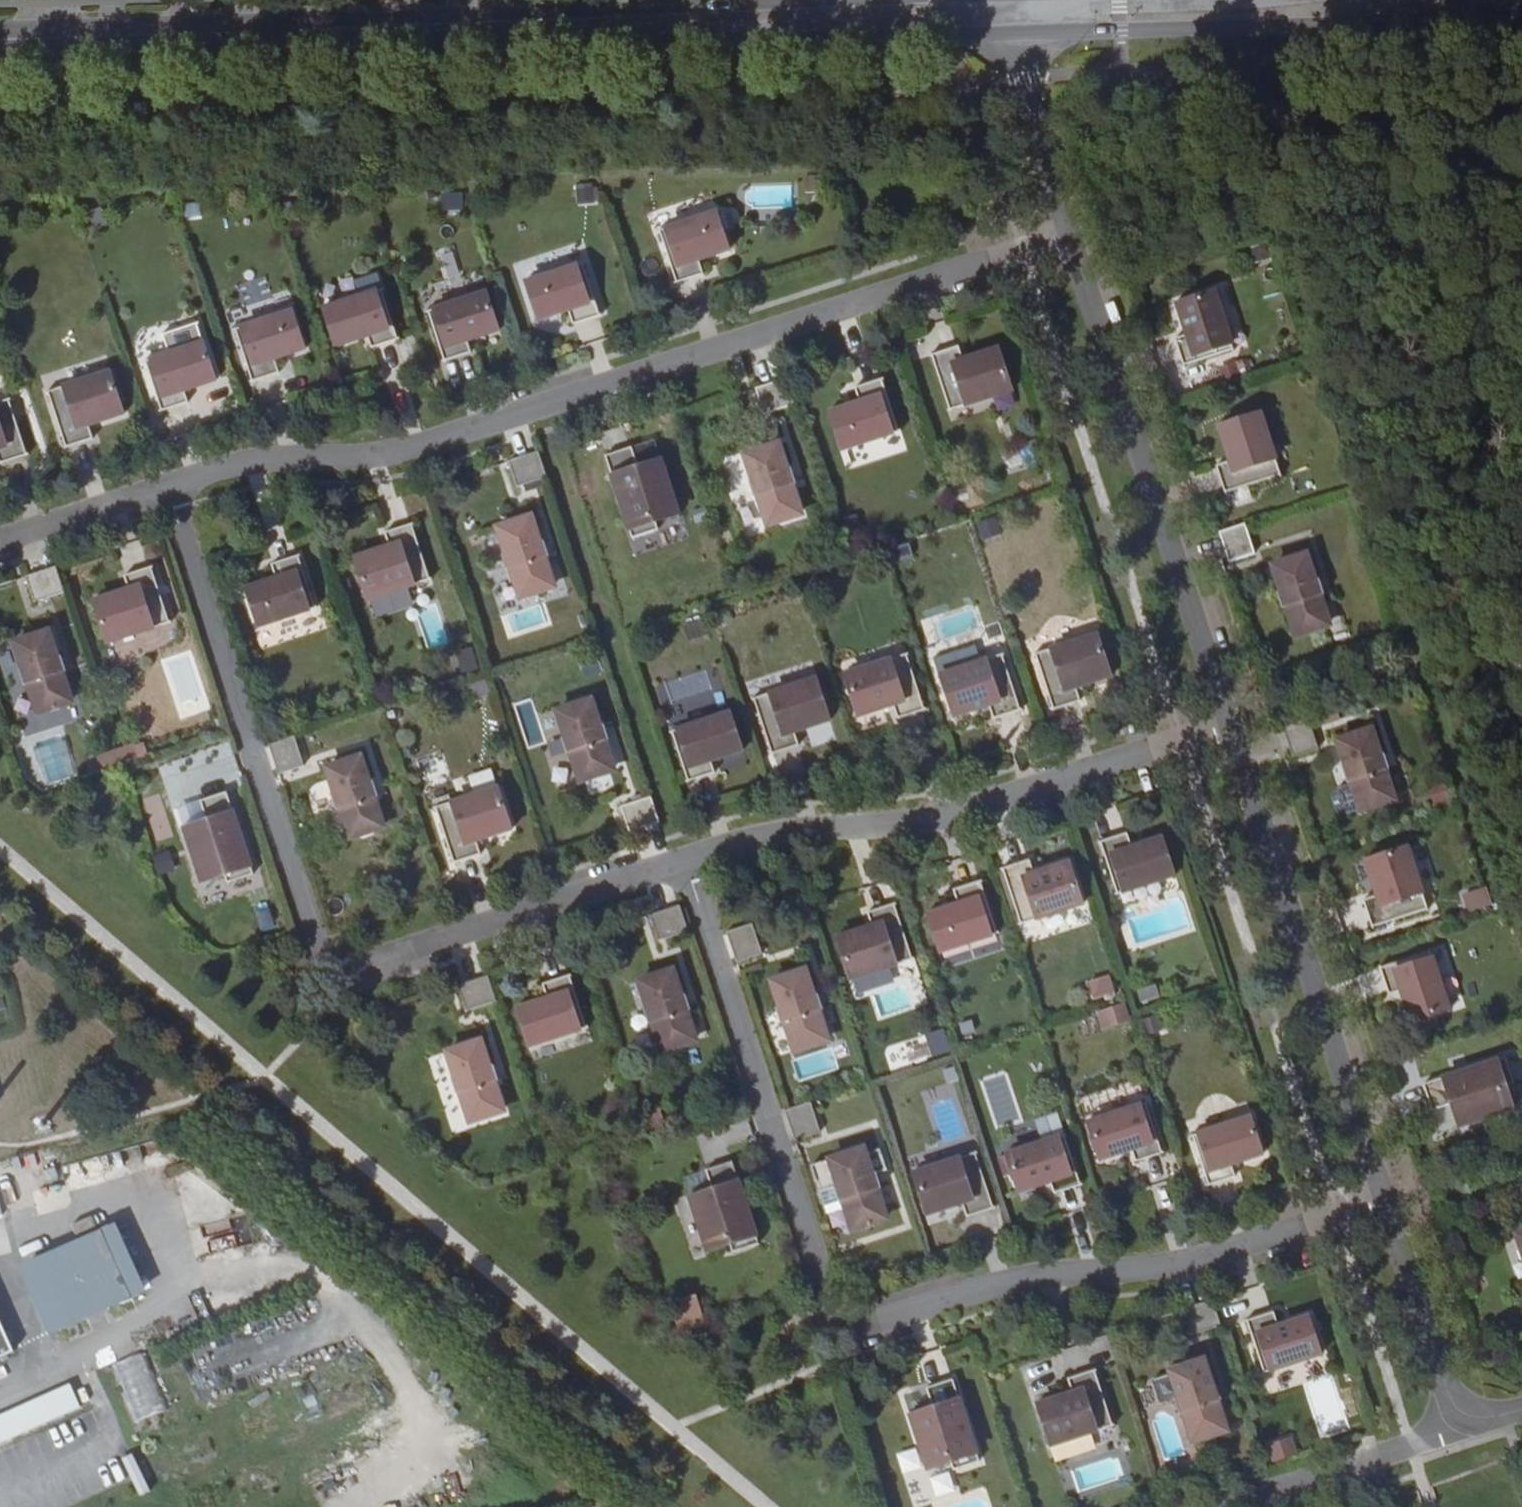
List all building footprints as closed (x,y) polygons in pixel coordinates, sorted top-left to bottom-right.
[(593,203),(593,186),(577,186),(577,203),(593,203)] [(462,193),(443,194),(444,210),(463,209),(462,193)] [(659,229),(676,281),(703,272),(699,258),(729,249),(716,210),(659,229)] [(583,261),(526,280),(538,318),(568,308),(573,322),(600,313),(583,261)] [(323,306),(335,344),(367,334),(371,346),(397,337),(381,287),(323,306)] [(428,309),(444,360),(470,351),(467,339),(498,329),(486,291),(428,309)] [(1215,291),(1177,303),(1187,335),(1175,339),(1184,365),(1234,349),(1215,291)] [(235,327),(252,379),(279,371),(274,356),(304,347),(292,308),(235,327)] [(145,359),(161,409),(188,401),(184,389),(215,378),(203,340),(145,359)] [(958,345),(931,353),(949,409),(1011,389),(998,347),(963,359),(958,345)] [(1227,369),(1232,383),(1246,378),(1241,364),(1227,369)] [(110,370),(48,390),(66,446),(93,437),(88,423),(123,412),(110,370)] [(898,430),(881,377),(854,386),(859,400),(829,410),(841,448),(898,430)] [(27,453),(9,397),(0,400),(0,462),(27,453)] [(1217,464),(1225,491),(1281,473),(1262,411),(1220,424),(1231,460),(1217,464)] [(634,449),(641,474),(647,472),(646,468),(662,462),(655,442),(634,449)] [(778,443),(745,454),(753,479),(749,480),(754,495),(758,494),(768,523),(800,512),(791,483),(795,482),(790,467),(786,468),(778,443)] [(680,518),(662,462),(646,468),(647,472),(641,474),(634,449),(606,458),(633,541),(660,532),(658,526),(680,518)] [(547,475),(539,450),(510,459),(518,485),(547,475)] [(531,515),(498,526),(506,551),(502,552),(507,568),(511,567),(520,595),(553,585),(544,556),(548,555),(543,539),(539,541),(531,515)] [(995,517),(977,523),(982,538),(1000,532),(995,517)] [(682,525),(680,518),(658,526),(660,532),(682,525)] [(1245,522),(1219,530),(1229,559),(1254,551),(1245,522)] [(368,599),(430,579),(412,523),(385,532),(389,546),(354,557),(368,599)] [(315,606),(297,554),(270,563),(275,577),(245,587),(258,625),(315,606)] [(1307,555),(1275,565),(1283,590),(1279,591),(1284,607),(1287,606),(1297,634),(1329,624),(1320,595),(1324,594),(1319,579),(1315,580),(1307,555)] [(64,590),(55,565),(27,574),(35,600),(64,590)] [(107,641),(169,621),(151,565),(124,574),(128,588),(93,599),(107,641)] [(47,630),(15,641),(23,666),(19,667),(24,683),(27,681),(37,710),(70,700),(60,671),(64,670),(59,654),(55,655),(47,630)] [(1097,632),(1035,652),(1053,708),(1080,699),(1075,685),(1110,674),(1097,632)] [(476,649),(459,650),(460,671),(477,670),(476,649)] [(897,715),(924,706),(905,651),(844,671),(857,713),(892,701),(897,715)] [(993,717),(1020,708),(1002,652),(940,672),(954,714),(989,703),(993,717)] [(815,676),(753,697),(771,752),(798,744),(794,730),(828,719),(815,676)] [(486,677),(467,684),(472,699),(491,693),(486,677)] [(595,698),(563,709),(571,734),(567,736),(572,751),(576,750),(585,778),(618,768),(609,739),(613,738),(607,722),(604,723),(595,698)] [(671,730),(688,780),(714,771),(710,759),(742,749),(730,711),(671,730)] [(1309,718),(1283,726),(1292,755),(1318,746),(1309,718)] [(1371,729),(1338,740),(1346,765),(1343,767),(1348,782),(1351,781),(1361,809),(1394,799),(1384,770),(1388,769),(1383,753),(1379,755),(1371,729)] [(294,735),(269,744),(278,772),(304,764),(294,735)] [(134,744),(115,751),(119,764),(138,758),(134,744)] [(115,751),(96,756),(101,770),(119,764),(115,751)] [(360,758),(327,768),(335,793),(331,795),(336,810),(340,809),(349,838),(382,827),(373,798),(377,797),(372,782),(368,783),(360,758)] [(497,786),(435,806),(453,862),(480,853),(476,839),(510,828),(497,786)] [(199,799),(207,824),(201,826),(199,821),(183,826),(202,883),(224,875),(226,882),(253,873),(226,790),(199,799)] [(622,804),(630,830),(659,820),(651,795),(622,804)] [(199,799),(177,806),(183,826),(199,821),(201,826),(207,824),(199,799)] [(1117,893),(1174,874),(1161,836),(1132,846),(1127,831),(1100,840),(1117,893)] [(1363,899),(1372,926),(1427,907),(1407,846),(1365,860),(1376,895),(1363,899)] [(170,852),(153,857),(157,875),(174,870),(170,852)] [(1029,858),(1002,867),(1020,922),(1082,902),(1068,860),(1033,872),(1029,858)] [(224,875),(202,883),(204,889),(226,882),(224,875)] [(997,932),(980,879),(953,888),(957,903),(927,912),(940,951),(997,932)] [(1463,894),(1469,913),(1493,905),(1487,887),(1463,894)] [(652,912),(660,938),(688,929),(680,903),(652,912)] [(852,982),(914,962),(896,907),(869,915),(873,929),(838,940),(852,982)] [(763,947),(754,921),(726,931),(734,956),(763,947)] [(1430,951),(1380,967),(1389,994),(1401,990),(1411,1021),(1449,1009),(1430,951)] [(672,969),(639,980),(647,1005),(643,1006),(648,1021),(652,1020),(661,1049),(694,1038),(685,1010),(688,1008),(684,993),(680,994),(672,969)] [(802,971),(769,981),(778,1007),(774,1008),(779,1023),(783,1022),(792,1051),(825,1040),(815,1011),(819,1010),(814,995),(810,996),(802,971)] [(586,1026),(569,973),(542,982),(547,997),(517,1006),(529,1045),(586,1026)] [(459,983),(467,1009),(496,999),(488,974),(459,983)] [(1092,1000),(1116,994),(1111,975),(1088,981),(1092,1000)] [(1154,983),(1140,988),(1143,999),(1158,994),(1154,983)] [(1123,1001),(1104,1007),(1108,1022),(1127,1015),(1123,1001)] [(1157,1014),(1137,1020),(1142,1035),(1162,1029),(1157,1014)] [(480,1039),(447,1050),(455,1075),(452,1076),(457,1092),(460,1090),(470,1119),(503,1109),(493,1080),(497,1079),(492,1063),(488,1064),(480,1039)] [(1431,1108),(1456,1100),(1458,1107),(1453,1109),(1458,1125),(1515,1106),(1507,1083),(1513,1081),(1505,1055),(1422,1082),(1431,1108)] [(1521,1104),(1513,1081),(1507,1083),(1515,1106),(1521,1104)] [(810,1100),(785,1109),(794,1137),(820,1129),(810,1100)] [(1090,1119),(1102,1157),(1134,1147),(1137,1159),(1164,1151),(1148,1100),(1090,1119)] [(1456,1100),(1431,1108),(1439,1131),(1458,1125),(1453,1109),(1458,1107),(1456,1100)] [(1191,1134),(1205,1184),(1232,1177),(1229,1165),(1260,1156),(1250,1117),(1191,1134)] [(1005,1151),(1017,1189),(1049,1179),(1053,1191),(1080,1183),(1063,1133),(1005,1151)] [(863,1147),(830,1158),(838,1183),(834,1184),(839,1200),(843,1198),(852,1227),(885,1217),(876,1188),(880,1187),(875,1171),(871,1173),(863,1147)] [(966,1215),(993,1206),(975,1150),(913,1170),(926,1212),(961,1201),(966,1215)] [(705,1168),(713,1193),(707,1195),(705,1190),(689,1195),(708,1252),(730,1244),(733,1250),(759,1242),(732,1159),(705,1168)] [(713,1193),(705,1168),(683,1175),(689,1195),(705,1190),(707,1195),(713,1193)] [(1512,1187),(1517,1201),(1521,1199),(1521,1183),(1512,1187)] [(108,1227),(100,1231),(126,1290),(134,1286),(108,1227)] [(126,1290),(100,1231),(30,1262),(56,1321),(126,1290)] [(730,1244),(708,1252),(710,1258),(733,1250),(730,1244)] [(810,1303),(792,1308),(795,1318),(813,1313),(810,1303)] [(1263,1371),(1320,1352),(1307,1314),(1277,1324),(1273,1309),(1246,1318),(1263,1371)] [(0,1321),(0,1356),(13,1350),(0,1321)] [(145,1353),(111,1365),(133,1424),(167,1411),(145,1353)] [(1202,1358),(1170,1369),(1178,1394),(1174,1395),(1179,1411),(1183,1410),(1192,1438),(1225,1428),(1215,1399),(1219,1398),(1214,1383),(1210,1384),(1202,1358)] [(1050,1444),(1112,1424),(1094,1368),(1067,1377),(1071,1391),(1036,1402),(1050,1444)] [(926,1386),(934,1411),(927,1413),(925,1408),(909,1413),(928,1470),(950,1462),(953,1469),(979,1460),(952,1377),(926,1386)] [(81,1409),(71,1385),(0,1415),(0,1443),(81,1409)] [(903,1393),(909,1413),(925,1408),(927,1413),(934,1411),(926,1386),(903,1393)] [(1273,1464),(1299,1456),(1293,1436),(1267,1444),(1273,1464)] [(899,1472),(920,1471),(919,1450),(898,1451),(899,1472)] [(132,1456),(121,1459),(131,1496),(142,1493),(132,1456)] [(930,1476),(953,1469),(950,1462),(928,1470),(930,1476)]
